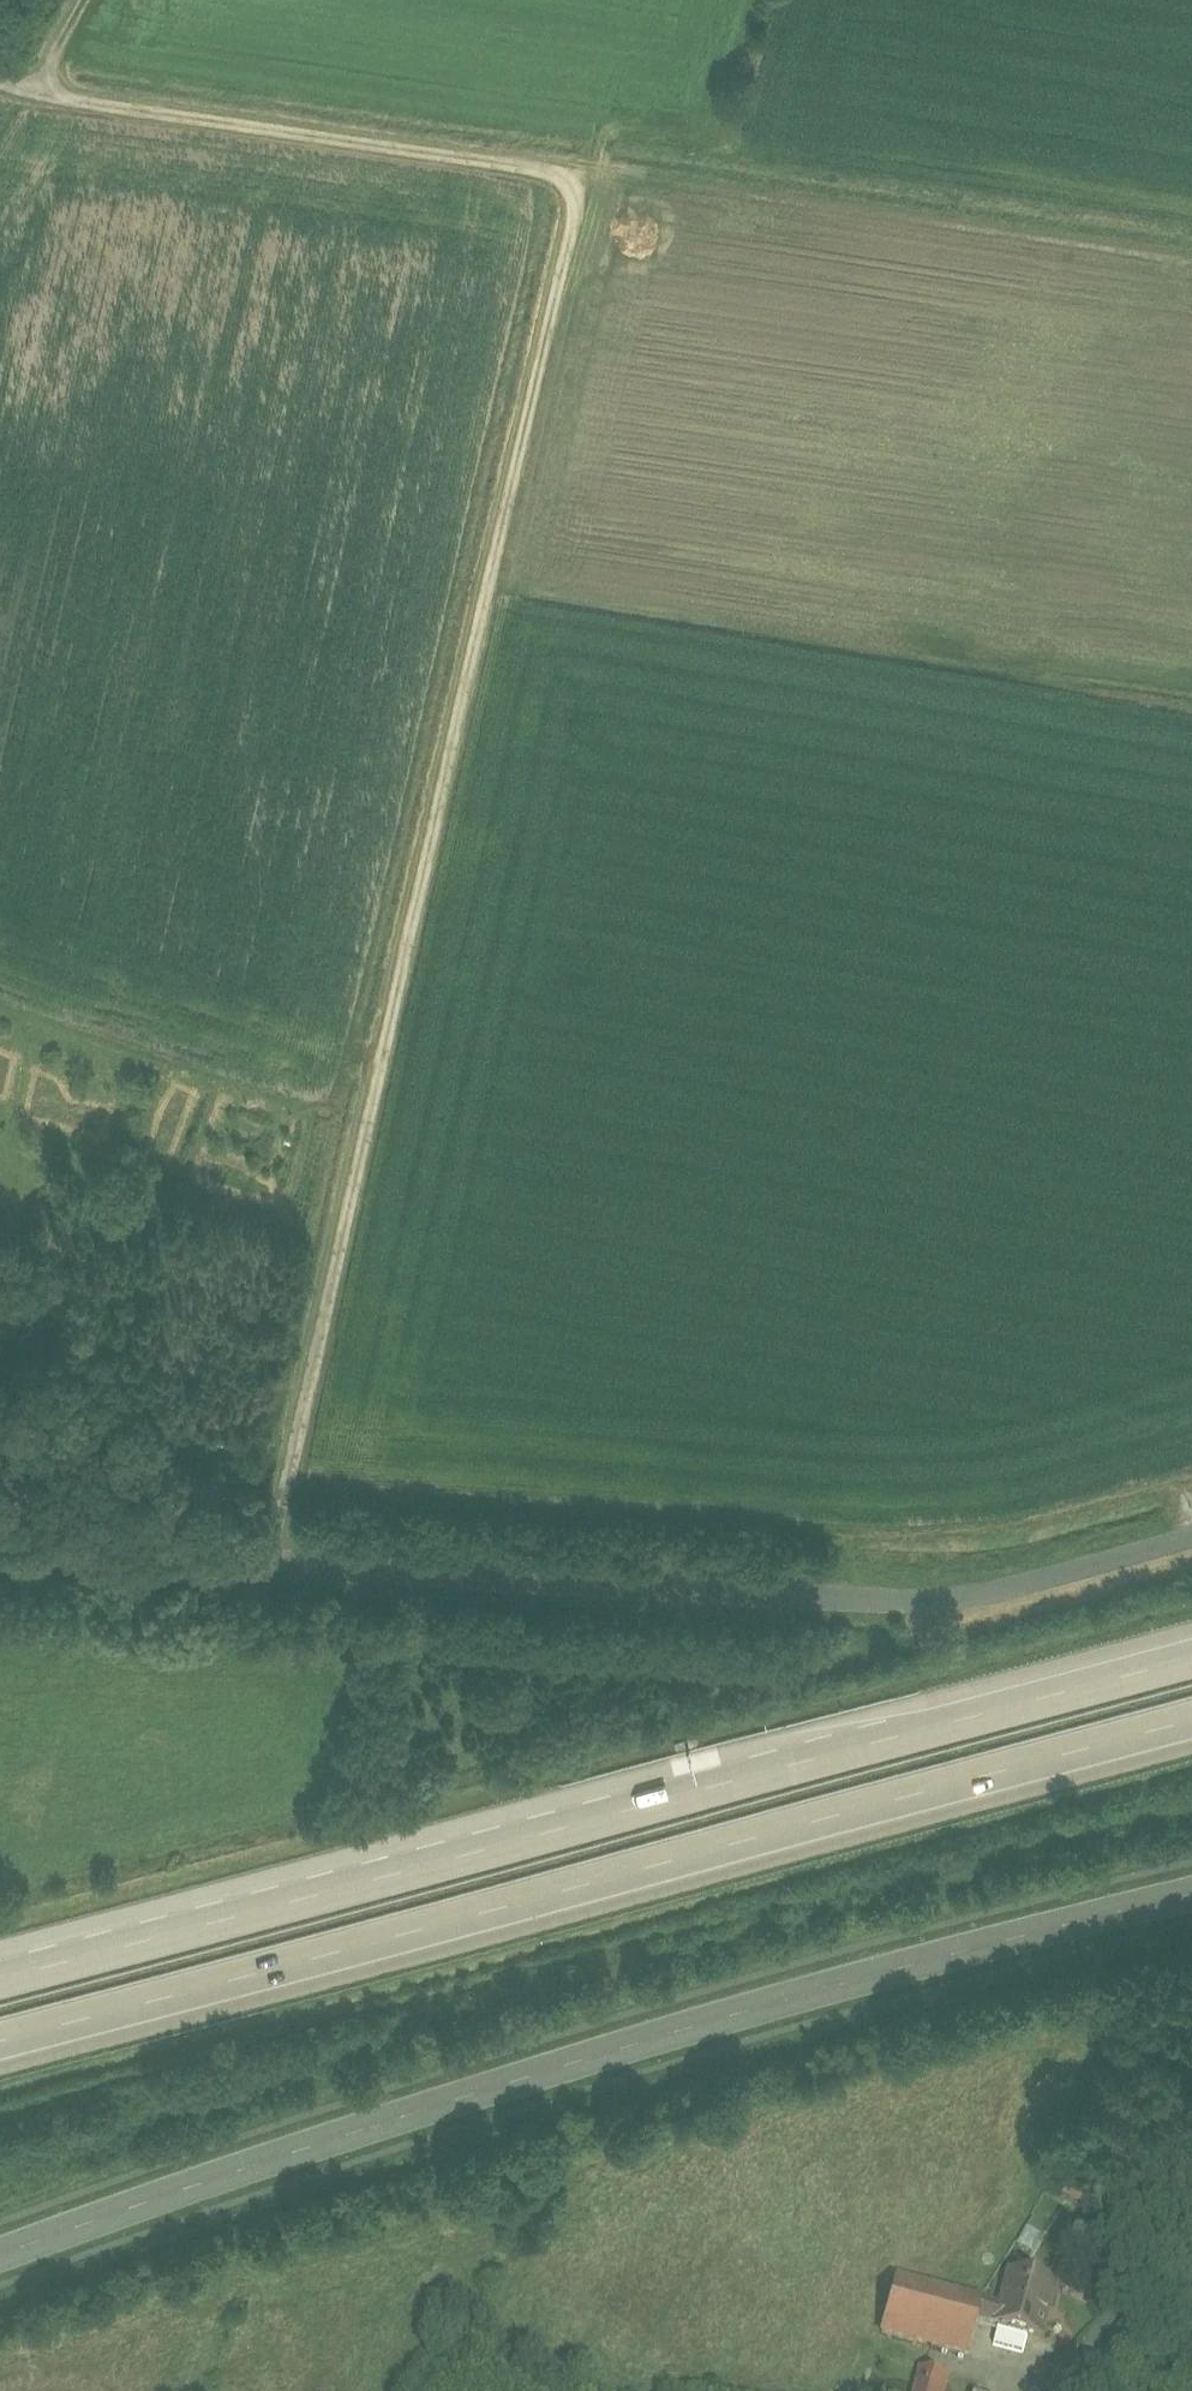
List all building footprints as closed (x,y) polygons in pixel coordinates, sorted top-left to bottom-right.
[(1063,2284),(1015,2272),(1006,2304),(991,2300),(986,2319),(1049,2336),(1063,2284)] [(986,2319),(991,2300),(903,2277),(888,2332),(977,2355),(986,2319)] [(924,2369),(917,2390),(949,2390),(953,2377),(924,2369)]
